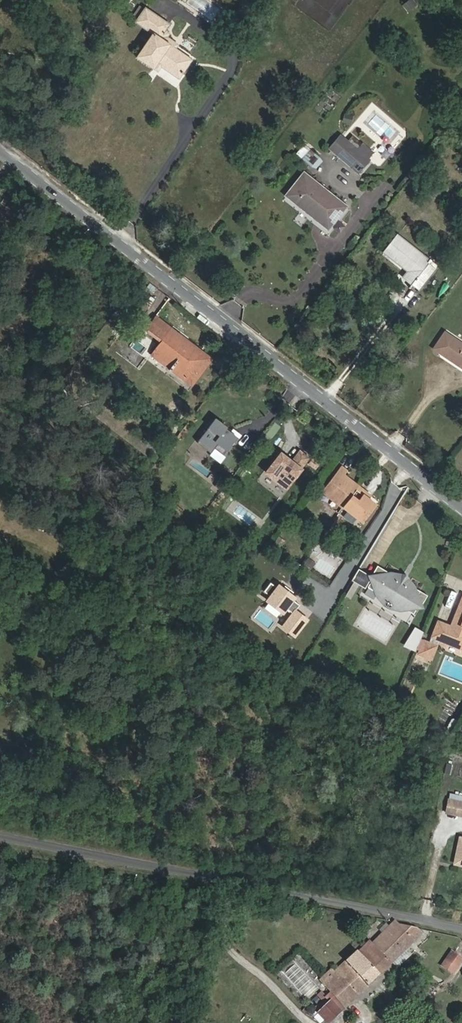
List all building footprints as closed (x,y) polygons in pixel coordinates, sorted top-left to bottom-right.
[(167,28),(144,12),(135,25),(149,36),(133,59),(156,76),(159,71),(176,83),(189,66),(156,42),(167,28)] [(328,148),(356,173),(367,159),(356,150),(340,135),(328,148)] [(361,145),(356,150),(367,159),(372,154),(361,145)] [(284,197),(326,228),(343,205),(302,173),(284,197)] [(2,187),(0,189),(0,198),(3,201),(0,205),(0,207),(5,211),(15,197),(2,187)] [(399,262),(409,271),(404,277),(420,290),(437,267),(398,235),(385,252),(392,258),(390,260),(396,265),(399,262)] [(161,338),(151,352),(194,383),(212,359),(154,315),(145,326),(161,338)] [(434,348),(461,369),(461,344),(447,332),(434,348)] [(151,352),(146,359),(188,390),(194,383),(151,352)] [(199,444),(225,460),(242,433),(217,417),(199,444)] [(293,489),(313,455),(301,448),(296,456),(283,449),(268,474),(293,489)] [(322,491),(342,507),(343,505),(349,510),(349,511),(363,522),(376,505),(369,500),(363,495),(365,493),(346,479),(344,481),(341,479),(344,477),(347,473),(341,467),(322,491)] [(401,587),(394,582),(390,579),(388,582),(386,580),(388,576),(375,567),(368,579),(369,580),(364,588),(374,595),(374,597),(382,603),(385,607),(389,607),(398,612),(399,610),(410,617),(416,608),(418,610),(425,599),(412,590),(408,594),(406,593),(407,590),(401,587)] [(350,580),(364,588),(369,580),(368,579),(369,576),(357,568),(350,580)] [(399,576),(394,582),(401,587),(406,580),(399,576)] [(294,598),(278,585),(275,590),(268,585),(261,593),(268,598),(265,603),(280,615),(284,610),(290,616),(297,607),(290,602),(294,598)] [(449,627),(437,622),(431,636),(460,650),(461,647),(461,597),(449,627)] [(421,635),(412,629),(400,648),(413,653),(421,635)] [(419,639),(414,653),(430,659),(435,644),(419,639)] [(461,812),(461,799),(451,797),(448,809),(461,812)] [(404,929),(400,925),(390,934),(409,955),(426,938),(415,927),(412,929),(408,925),(404,929)] [(377,947),(397,967),(409,955),(390,934),(377,947)] [(324,985),(336,999),(319,1015),(329,1022),(338,1022),(397,967),(377,947),(372,952),(363,960),(360,957),(357,954),(337,973),(332,967),(326,974),(331,979),(324,985)] [(369,948),(360,957),(363,960),(372,952),(369,948)] [(453,975),(461,961),(461,958),(451,951),(440,966),(453,975)]
